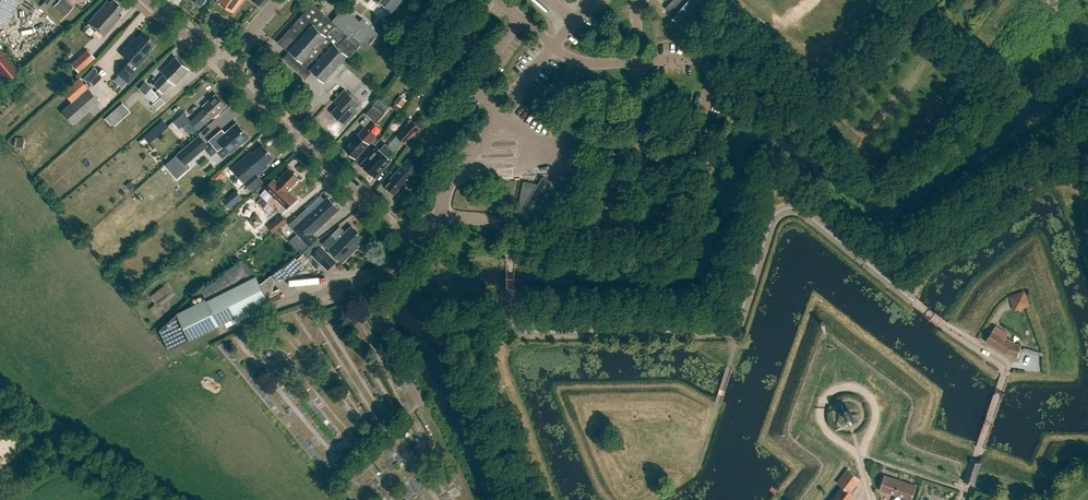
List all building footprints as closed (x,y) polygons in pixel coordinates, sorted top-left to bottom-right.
[(7,25),(20,0),(0,0),(0,21),(7,25)] [(65,0),(59,0),(53,6),(64,16),(73,7),(65,0)] [(88,22),(104,36),(120,18),(116,15),(122,9),(113,0),(112,0),(110,3),(107,1),(88,22)] [(218,1),(230,10),(231,8),(235,11),(243,0),(219,0),(218,1)] [(674,16),(672,19),(684,29),(707,3),(705,1),(706,0),(673,0),(665,9),(674,16)] [(332,21),(313,3),(278,43),(289,52),(283,59),(306,81),(314,72),(324,81),(347,56),(349,58),(361,45),(366,49),(379,34),(363,19),(360,21),(345,7),(332,21)] [(126,64),(118,74),(128,84),(137,74),(133,71),(136,67),(137,68),(149,54),(148,52),(155,44),(142,33),(132,44),(130,42),(120,53),(130,61),(127,65),(126,64)] [(916,33),(910,40),(921,49),(926,42),(916,33)] [(113,47),(120,53),(128,44),(121,37),(113,47)] [(0,48),(0,77),(4,82),(19,71),(0,48)] [(87,49),(71,64),(79,73),(95,58),(87,49)] [(162,72),(164,74),(154,85),(163,94),(173,83),(175,85),(189,70),(176,58),(162,72)] [(79,78),(52,101),(59,109),(69,101),(70,103),(61,111),(62,111),(74,125),(100,102),(79,78)] [(159,97),(151,88),(145,93),(153,103),(159,97)] [(356,109),(361,104),(344,89),(333,102),(338,105),(331,113),(346,126),(359,111),(356,109)] [(205,108),(197,116),(205,124),(213,117),(214,118),(227,106),(216,94),(203,106),(205,108)] [(401,97),(395,108),(400,111),(407,100),(401,97)] [(160,99),(153,106),(157,111),(165,103),(160,99)] [(105,119),(113,128),(131,112),(123,103),(105,119)] [(173,122),(183,134),(193,125),(183,113),(173,122)] [(248,130),(237,117),(225,129),(220,124),(209,134),(218,144),(223,139),(230,147),(248,130)] [(151,144),(170,126),(163,120),(145,138),(151,144)] [(412,120),(397,136),(405,144),(420,128),(412,120)] [(374,145),(378,140),(365,128),(358,135),(345,149),(355,158),(370,142),(374,145)] [(186,165),(200,153),(191,143),(178,155),(186,165)] [(377,148),(361,165),(375,178),(391,160),(388,158),(394,152),(385,143),(379,150),(377,148)] [(266,164),(273,158),(263,145),(253,154),(251,152),(232,168),(237,175),(231,180),(240,190),(246,185),(252,192),(264,182),(257,175),(261,173),(260,171),(267,165),(266,164)] [(418,166),(424,159),(418,154),(412,161),(418,166)] [(390,180),(392,181),(387,187),(394,194),(402,185),(404,187),(413,176),(419,168),(410,159),(403,167),(402,166),(390,180)] [(265,188),(287,209),(296,198),(288,191),(299,179),(289,169),(277,182),(273,179),(265,188)] [(224,176),(219,171),(210,178),(215,183),(224,176)] [(523,210),(520,214),(528,219),(529,221),(532,222),(534,219),(542,224),(566,188),(557,182),(555,185),(552,183),(543,178),(539,185),(524,181),(518,209),(523,210)] [(309,247),(304,252),(310,258),(312,255),(328,270),(339,259),(343,263),(359,247),(358,246),(365,239),(352,226),(329,249),(331,251),(328,253),(321,247),(323,245),(317,239),(318,239),(313,234),(340,210),(327,197),(310,213),(306,209),(289,225),(298,234),(290,242),(300,253),(309,246),(309,247)] [(273,233),(287,222),(282,216),(268,227),(273,233)] [(292,268),(290,266),(287,269),(293,274),(299,267),(301,269),(311,259),(305,253),(292,268)] [(257,277),(242,260),(203,294),(207,301),(177,314),(160,331),(170,350),(250,310),(252,313),(270,305),(256,277),(257,277)] [(1011,297),(1015,309),(1027,304),(1023,293),(1011,297)] [(162,314),(171,308),(163,298),(155,305),(162,314)] [(1005,338),(1008,334),(995,326),(993,330),(985,342),(1005,354),(1006,354),(1018,357),(1021,345),(1012,343),(1013,342),(1005,338)] [(841,417),(848,422),(850,422),(856,415),(855,412),(849,407),(846,408),(841,414),(841,417)] [(977,461),(972,459),(964,482),(969,484),(974,486),(982,463),(977,461)] [(851,493),(862,479),(845,467),(834,481),(851,493)] [(884,476),(879,490),(895,495),(900,481),(884,476)] [(895,495),(909,499),(910,499),(915,486),(900,481),(895,495)] [(1019,484),(1015,496),(1020,498),(1025,486),(1019,484)] [(854,495),(851,493),(842,487),(833,499),(851,499),(854,495)]
